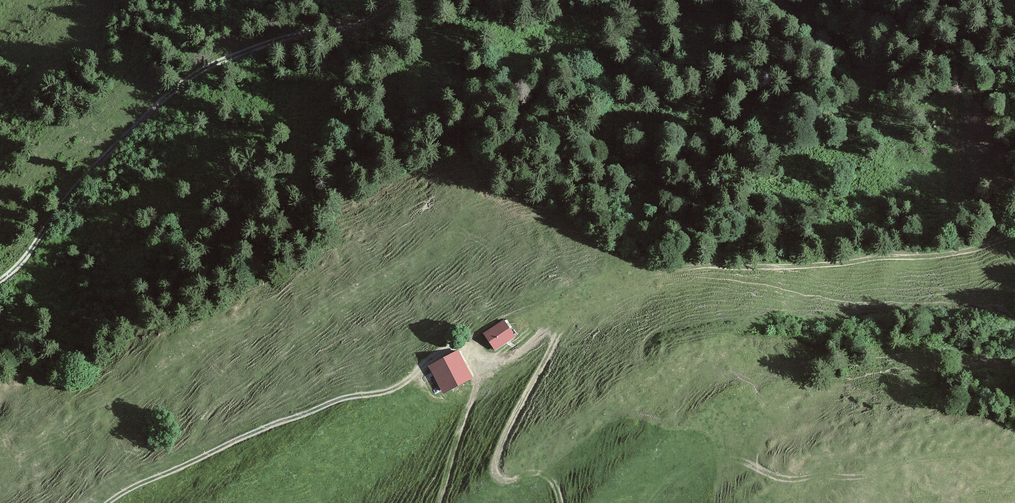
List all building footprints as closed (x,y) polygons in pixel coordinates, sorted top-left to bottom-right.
[(504,322),(486,334),(496,350),(514,338),(504,322)] [(459,355),(432,368),(445,394),(472,381),(459,355)]
